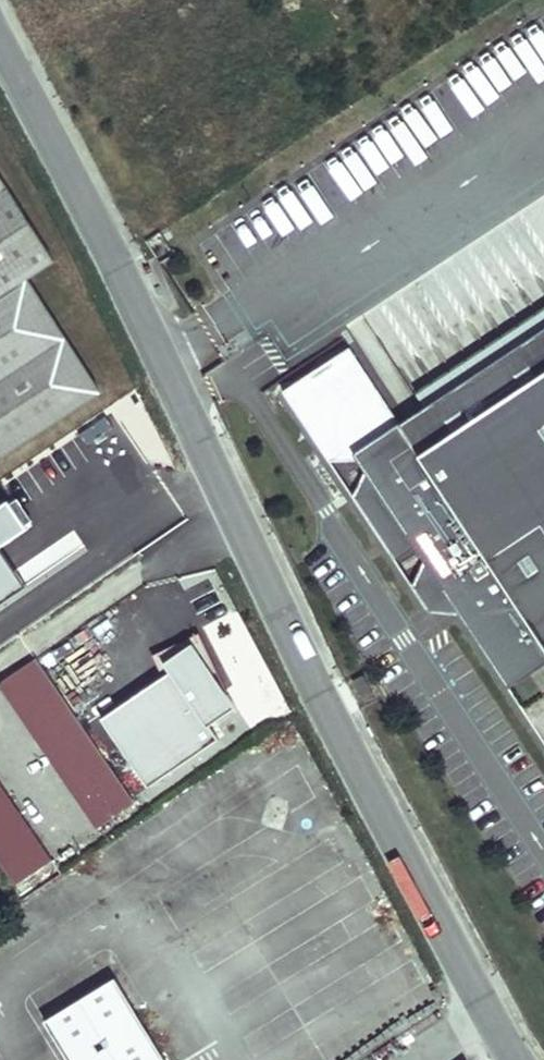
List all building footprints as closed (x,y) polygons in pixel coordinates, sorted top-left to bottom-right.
[(0,177),(0,457),(101,392),(28,279),(55,262),(0,177)] [(400,424),(350,347),(331,360),(336,368),(328,373),(323,365),(284,391),(329,460),(350,446),(359,460),(367,472),(375,484),(354,498),(396,561),(416,547),(425,561),(434,573),(413,587),(428,611),(449,597),(460,614),(543,741),(543,329),(400,424)] [(331,360),(323,365),(328,373),(336,368),(331,360)] [(350,446),(329,460),(359,460),(350,446)] [(367,472),(354,498),(375,484),(367,472)] [(425,561),(413,587),(434,573),(425,561)] [(428,611),(460,614),(449,597),(428,611)] [(133,804),(35,659),(2,681),(1,688),(97,829),(133,804)] [(373,693),(363,675),(352,681),(362,699),(373,693)] [(0,782),(0,860),(16,884),(53,860),(0,782)] [(45,1021),(69,1059),(166,1059),(116,978),(45,1021)]
